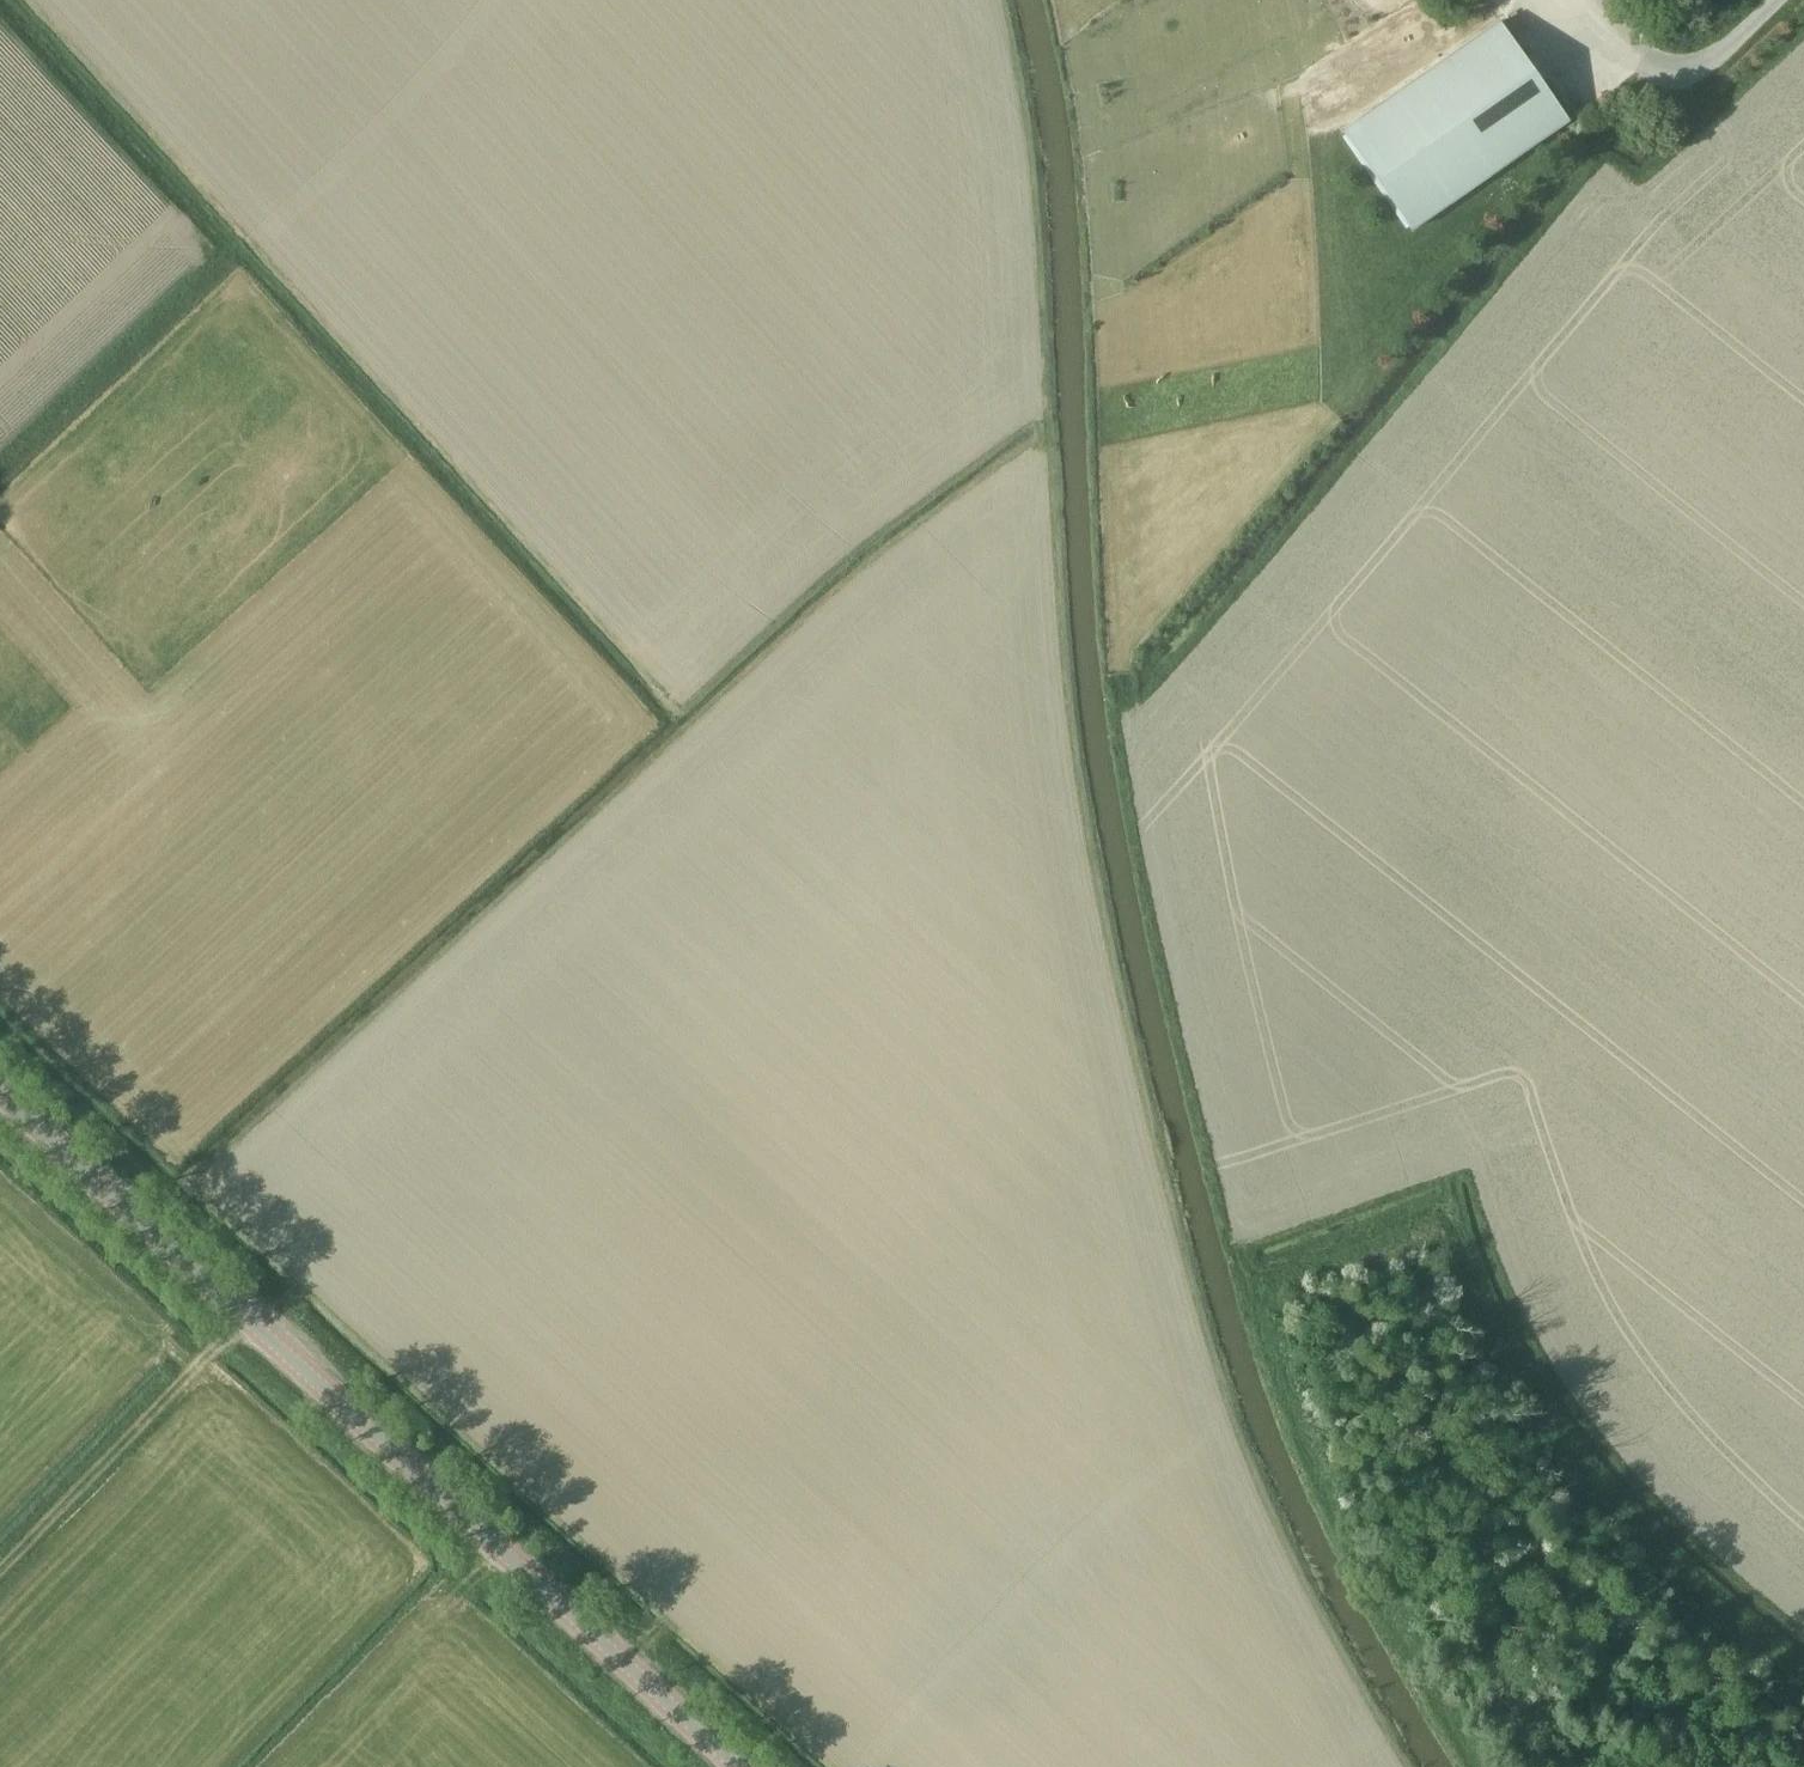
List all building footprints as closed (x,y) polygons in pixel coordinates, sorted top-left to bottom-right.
[(1567,124),(1499,24),(1341,132),(1409,232),(1567,124)]
